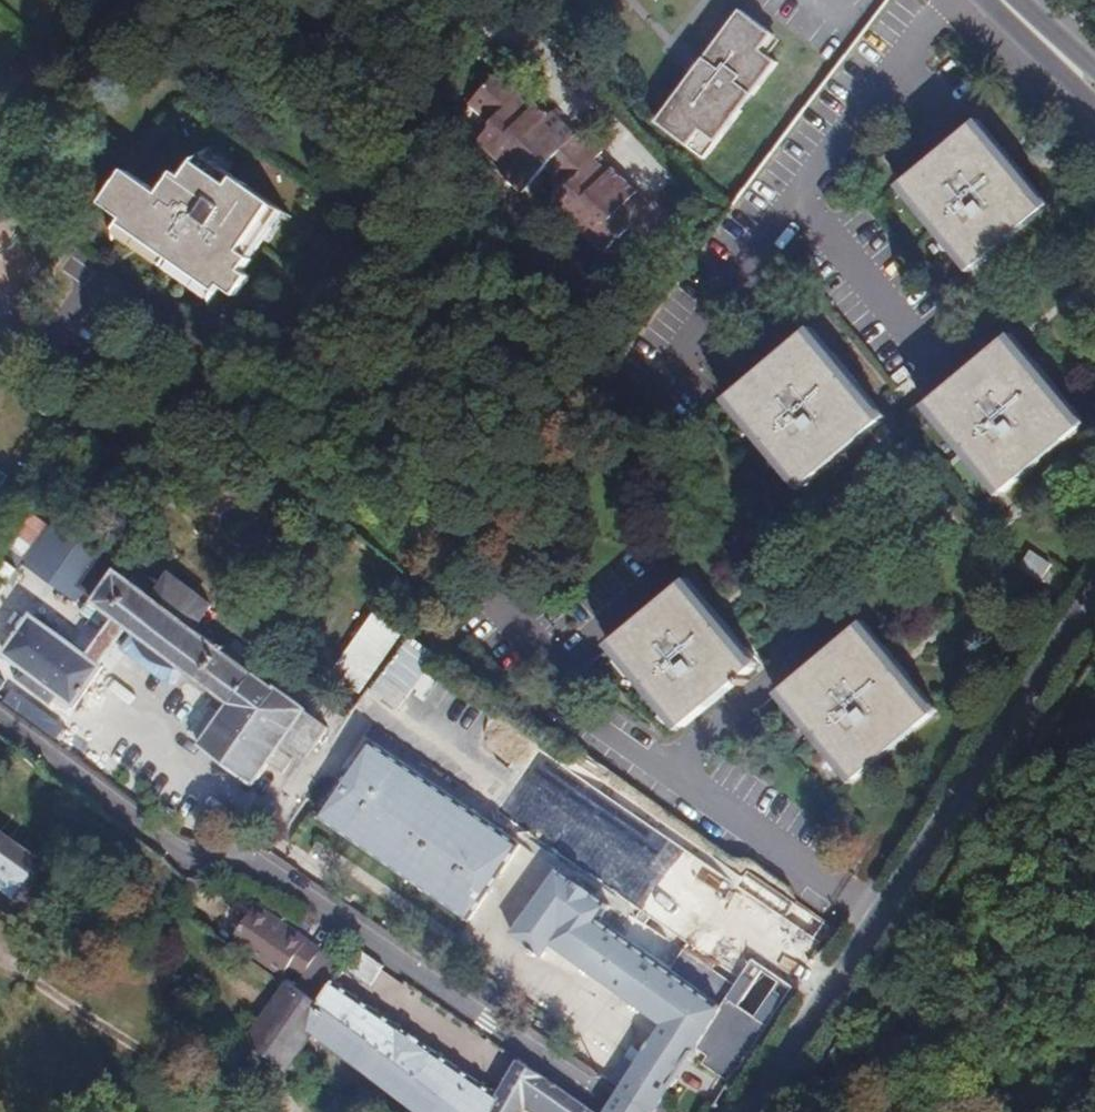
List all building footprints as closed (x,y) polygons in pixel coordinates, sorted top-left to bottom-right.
[(660,122),(708,158),(744,110),(728,98),(740,82),(756,92),(779,62),(764,50),(774,36),(742,11),(660,122)] [(553,160),(580,132),(555,110),(551,114),(537,102),(531,107),(518,95),(527,86),(503,66),(470,104),(495,125),(482,140),(506,163),(502,168),(525,190),(553,160)] [(563,197),(590,221),(630,176),(617,164),(611,169),(596,157),(604,145),(584,128),(580,132),(553,160),(576,182),(563,197)] [(1040,217),(972,128),(900,187),(973,272),(1040,217)] [(630,176),(590,221),(615,242),(627,229),(633,229),(654,248),(684,215),(661,195),(652,206),(638,193),(644,187),(630,176)] [(202,216),(208,207),(174,184),(169,192),(202,216)] [(216,286),(251,237),(208,207),(202,216),(169,192),(158,209),(151,204),(135,226),(102,203),(76,237),(98,251),(93,259),(191,325),(196,319),(210,328),(224,309),(216,304),(225,291),(216,286)] [(259,243),(251,237),(216,286),(225,291),(259,243)] [(801,488),(880,424),(801,333),(724,396),(801,488)] [(1002,497),(1079,432),(1006,343),(928,408),(1002,497)] [(24,559),(51,524),(36,512),(9,548),(24,559)] [(1036,584),(1047,569),(1028,553),(1016,568),(1036,584)] [(96,603),(119,620),(132,630),(142,637),(187,671),(232,704),(201,745),(253,784),(271,762),(281,749),(287,752),(292,747),(309,758),(331,729),(198,631),(215,610),(172,578),(155,598),(118,572),(112,580),(102,573),(91,589),(100,596),(96,603)] [(684,726),(752,669),(683,583),(612,641),(684,726)] [(335,666),(363,687),(406,630),(378,608),(335,666)] [(102,667),(88,658),(33,619),(6,657),(27,672),(21,682),(54,704),(59,698),(76,709),(104,668),(102,667)] [(132,630),(119,620),(88,658),(102,667),(132,630)] [(930,717),(858,628),(779,691),(853,780),(930,717)] [(397,712),(440,654),(412,634),(370,691),(397,712)] [(187,671),(142,637),(131,651),(177,685),(187,671)] [(370,748),(365,753),(517,853),(518,849),(370,748)] [(277,767),(287,752),(281,749),(271,762),(277,767)] [(517,853),(365,753),(318,821),(467,923),(517,853)] [(0,835),(0,907),(16,919),(51,873),(0,835)] [(486,910),(520,925),(535,892),(500,877),(486,910)] [(776,1025),(732,997),(722,1011),(597,928),(607,914),(555,879),(512,943),(543,963),(551,951),(664,1027),(622,1091),(618,1098),(647,1111),(655,1111),(656,1110),(695,1052),(738,1080),(776,1025)] [(290,968),(305,978),(314,965),(322,953),(254,908),(229,945),(281,981),(290,968)] [(357,948),(342,970),(371,992),(387,969),(357,948)] [(776,1025),(798,993),(756,963),(732,997),(776,1025)] [(305,978),(296,990),(317,1005),(332,984),(336,978),(314,965),(305,978)] [(296,990),(281,981),(239,1037),(279,1065),(306,1030),(415,1111),(464,1111),(317,1005),(296,990)] [(464,1111),(484,1111),(496,1095),(332,984),(317,1005),(464,1111)] [(626,1053),(609,1080),(621,1087),(637,1061),(626,1053)] [(527,1107),(534,1111),(592,1111),(519,1062),(496,1095),(484,1111),(524,1111),(527,1107)] [(618,1098),(608,1111),(647,1111),(618,1098)]
